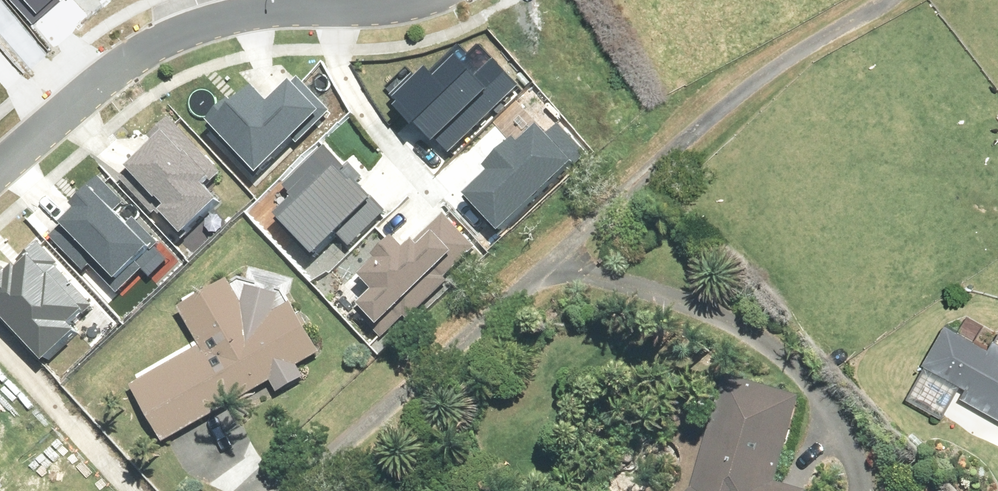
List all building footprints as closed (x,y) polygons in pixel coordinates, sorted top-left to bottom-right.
[(31,21),(53,0),(11,0),(31,21)] [(419,65),(385,99),(437,150),(441,146),(449,153),(519,83),(497,62),(482,78),(466,62),(449,80),(436,67),(428,74),(419,65)] [(255,175),(323,110),(289,75),(264,100),(245,80),(203,120),(255,175)] [(215,169),(167,118),(150,135),(153,138),(116,172),(152,211),(158,206),(181,231),(216,198),(201,181),(215,169)] [(503,161),(466,195),(497,229),(584,148),(565,128),(554,138),(543,127),(525,144),(520,138),(500,157),(503,161)] [(384,211),(318,139),(270,183),(284,199),(273,210),(312,252),(336,230),(348,244),(384,211)] [(73,213),(49,235),(80,268),(85,263),(112,292),(140,266),(149,276),(165,262),(113,206),(119,201),(97,177),(66,205),(73,213)] [(441,278),(471,250),(439,215),(404,247),(391,233),(369,254),(373,258),(357,273),(373,290),(351,309),(376,337),(380,340),(444,281),(441,278)] [(0,269),(0,314),(39,357),(73,326),(70,323),(89,307),(50,265),(54,262),(33,239),(0,269)] [(132,374),(168,441),(327,354),(294,294),(263,284),(237,272),(176,305),(195,340),(132,374)] [(926,357),(968,381),(962,391),(997,411),(997,337),(994,344),(948,318),(926,357)] [(801,490),(790,488),(778,484),(802,397),(732,378),(695,485),(690,490),(801,490)]
